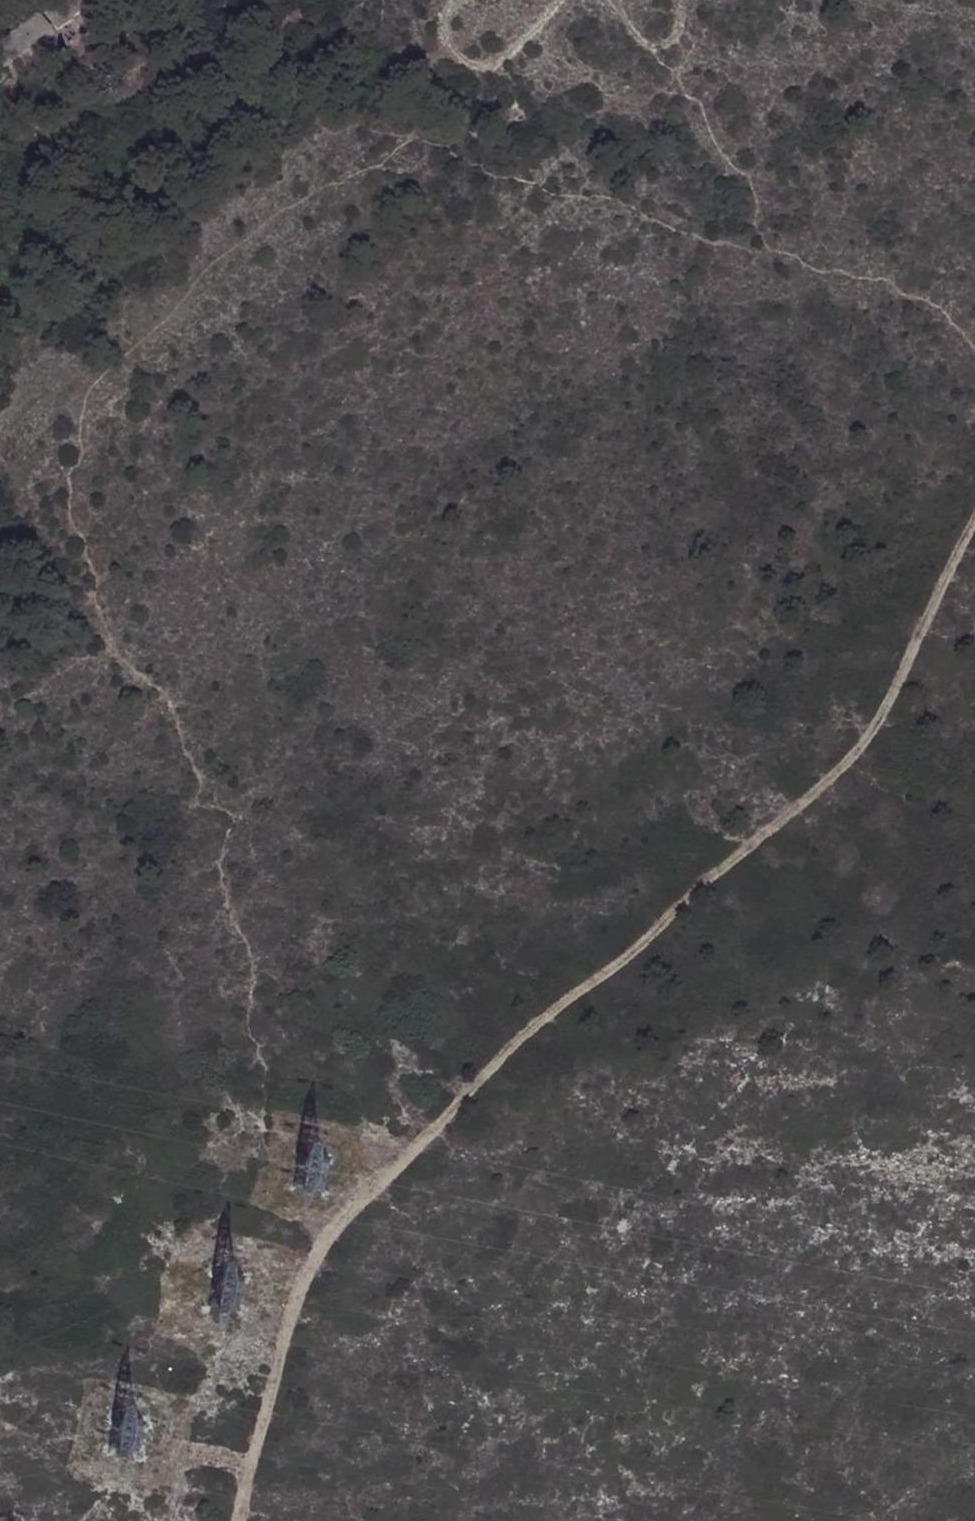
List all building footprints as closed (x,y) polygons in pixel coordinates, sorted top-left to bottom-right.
[(86,0),(58,0),(43,12),(68,46),(101,19),(86,0)] [(36,9),(0,40),(0,64),(3,68),(50,26),(36,9)]
